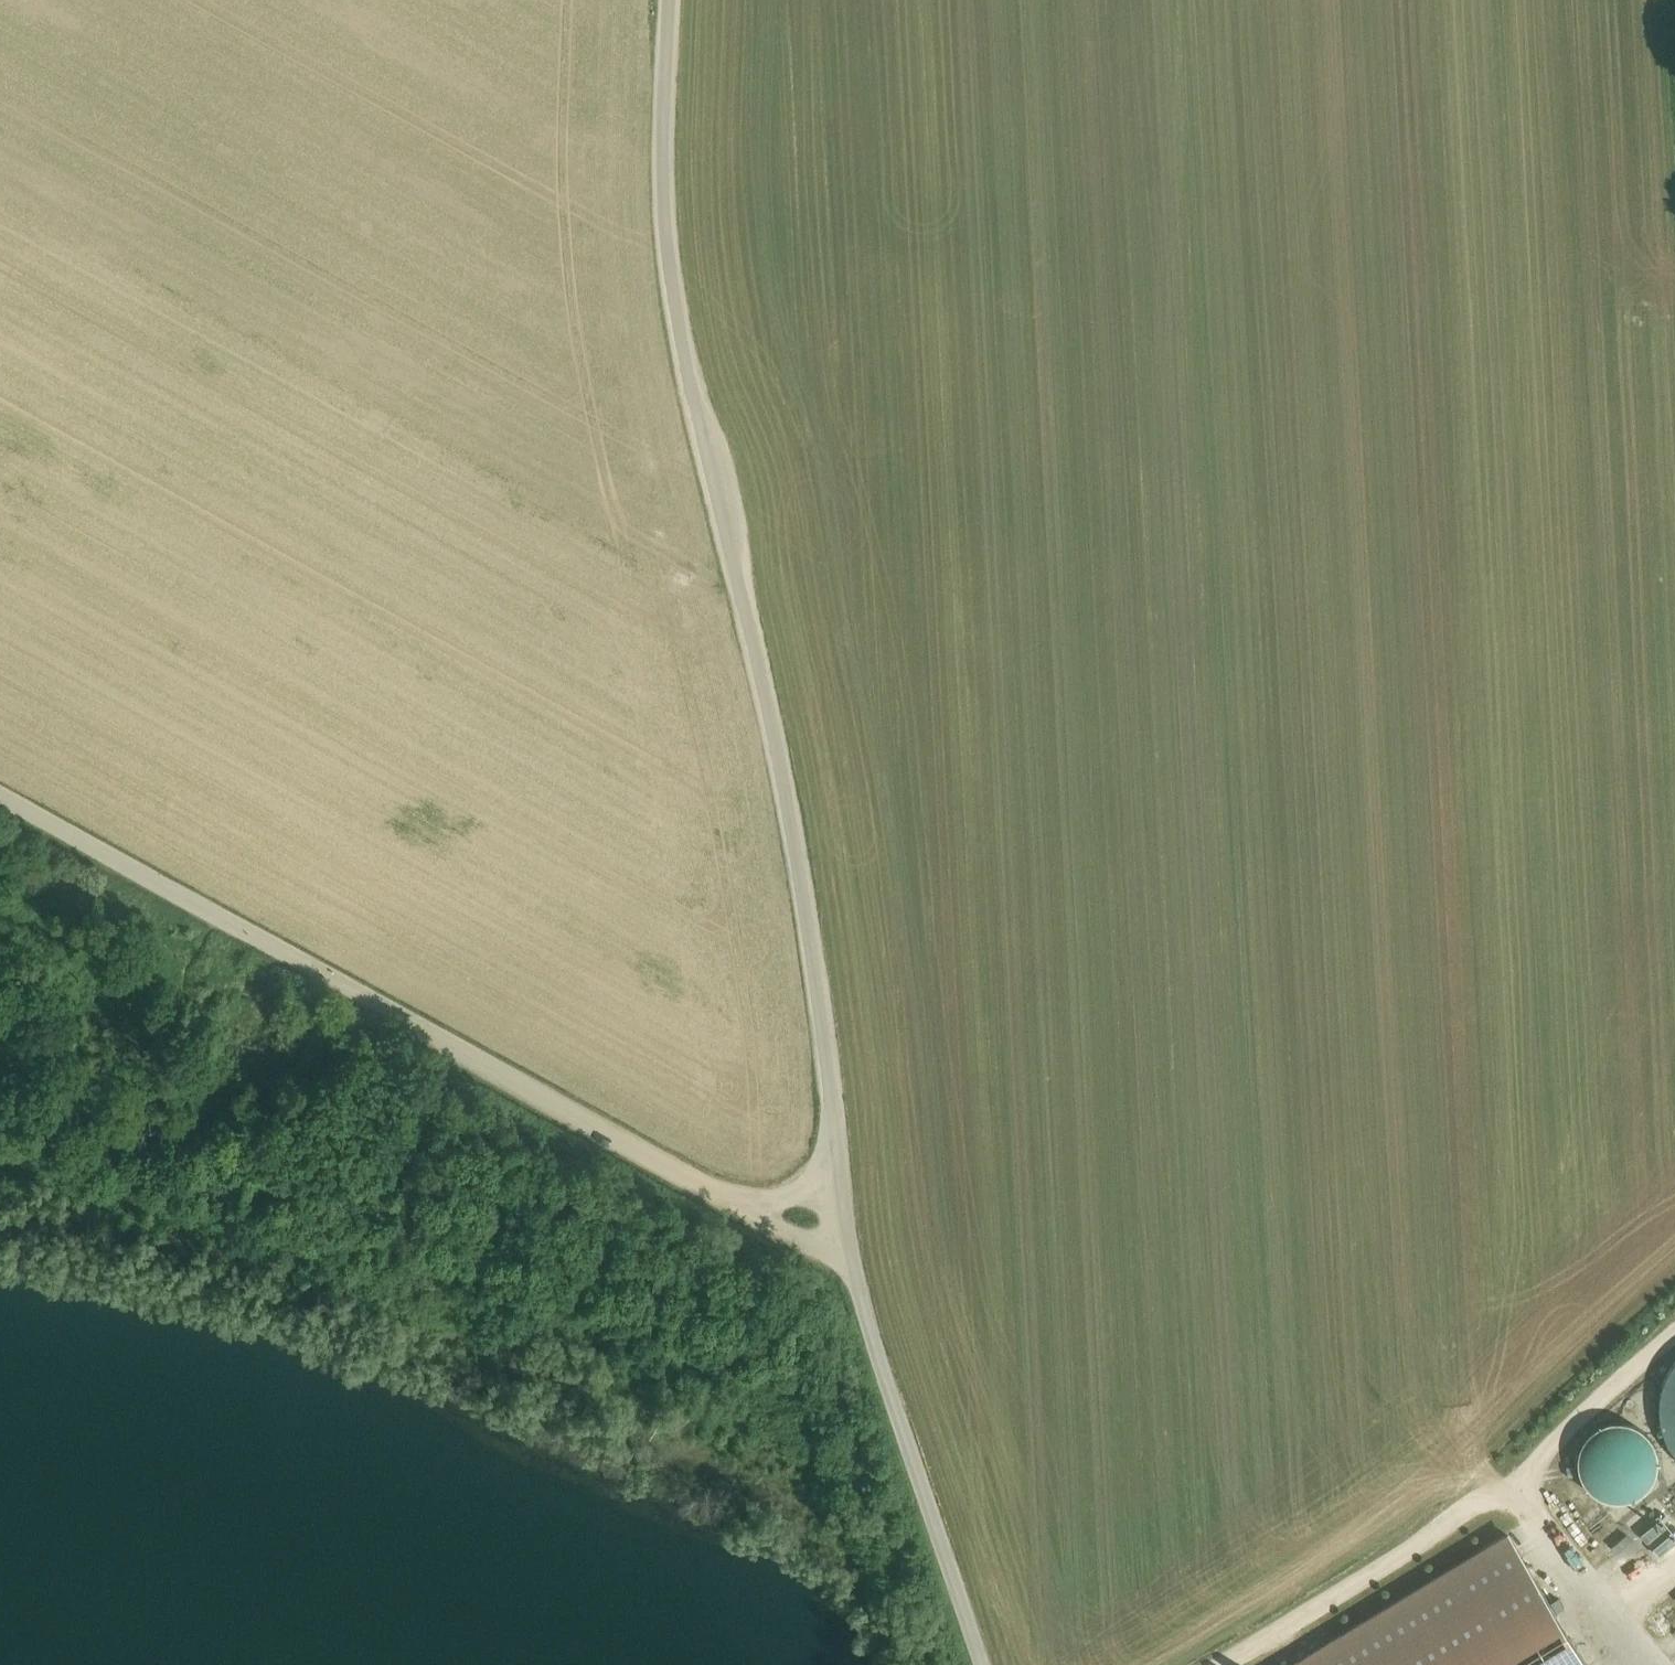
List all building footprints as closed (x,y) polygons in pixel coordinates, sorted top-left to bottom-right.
[(1658,1454),(1674,1461),(1674,1352),(1664,1382),(1658,1454)] [(1656,1477),(1631,1415),(1568,1441),(1593,1503),(1656,1477)] [(1508,1536),(1294,1664),(1587,1664),(1508,1536)]
